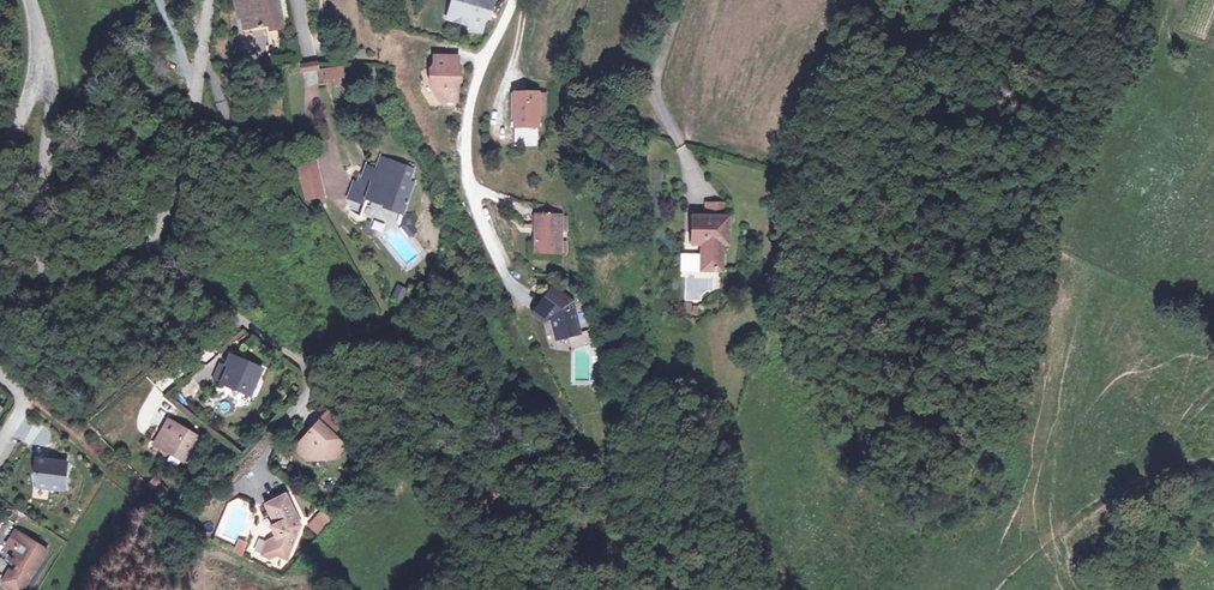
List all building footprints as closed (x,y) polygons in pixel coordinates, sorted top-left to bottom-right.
[(278,0),(234,0),(236,16),(240,15),(242,32),(282,25),(278,0)] [(452,17),(459,19),(462,8),(457,7),(459,0),(456,0),(452,17)] [(457,7),(462,8),(459,19),(474,23),(474,26),(485,29),(489,14),(493,15),(497,0),(459,0),(457,7)] [(442,92),(447,99),(459,99),(459,79),(462,79),(462,64),(460,64),(459,55),(435,55),(435,64),(431,68),(431,75),(435,75),(436,82),(433,83),(439,94),(442,92)] [(252,62),(240,65),(243,82),(255,80),(252,62)] [(340,68),(324,71),(326,81),(342,78),(340,68)] [(540,91),(516,91),(515,126),(516,126),(516,144),(539,145),(539,112),(540,93),(540,91)] [(360,181),(357,180),(352,193),(367,199),(368,195),(404,208),(414,182),(410,181),(415,168),(384,156),(379,168),(369,164),(366,174),(362,173),(360,181)] [(325,192),(317,157),(301,161),(308,195),(325,192)] [(569,226),(569,213),(570,203),(559,202),(559,211),(545,211),(544,210),(543,248),(569,248),(569,247),(569,238),(569,226)] [(559,211),(559,202),(546,202),(545,211),(559,211)] [(711,202),(711,216),(729,216),(729,202),(711,202)] [(410,221),(412,213),(407,210),(402,225),(415,241),(422,236),(410,221)] [(707,243),(707,269),(727,269),(727,243),(733,243),(733,216),(729,216),(711,216),(698,216),(698,243),(707,243)] [(392,296),(402,301),(408,290),(398,284),(392,296)] [(559,286),(546,304),(554,310),(558,313),(564,334),(574,332),(586,329),(578,300),(559,286)] [(591,296),(589,286),(582,287),(584,297),(591,296)] [(554,310),(546,304),(541,310),(549,316),(554,310)] [(604,339),(601,325),(586,329),(574,332),(578,346),(604,339)] [(229,354),(225,363),(228,365),(219,383),(228,387),(231,382),(249,392),(260,370),(229,354)] [(228,365),(225,363),(220,361),(211,379),(219,383),(228,365)] [(611,372),(609,365),(603,367),(605,380),(611,372)] [(152,445),(161,451),(163,447),(183,459),(195,438),(166,421),(152,445)] [(308,460),(316,460),(323,450),(331,458),(335,458),(346,445),(318,421),(295,449),(308,460)] [(163,447),(161,451),(180,463),(183,459),(163,447)] [(323,450),(316,460),(331,458),(323,450)] [(62,468),(32,464),(30,479),(33,493),(58,497),(62,468)] [(154,476),(147,483),(158,494),(165,488),(154,476)] [(269,550),(275,553),(285,558),(298,529),(293,522),(297,520),(285,493),(266,503),(272,519),(268,520),(274,535),(269,550)] [(306,526),(318,536),(332,520),(321,509),(306,526)] [(269,557),(275,553),(269,550),(274,535),(266,537),(260,552),(269,557)] [(21,587),(40,558),(30,552),(32,550),(11,536),(2,550),(11,556),(5,565),(13,570),(10,574),(17,578),(14,582),(4,576),(0,581),(0,588),(3,589),(19,589),(21,587)] [(30,552),(40,558),(41,556),(32,550),(30,552)]
